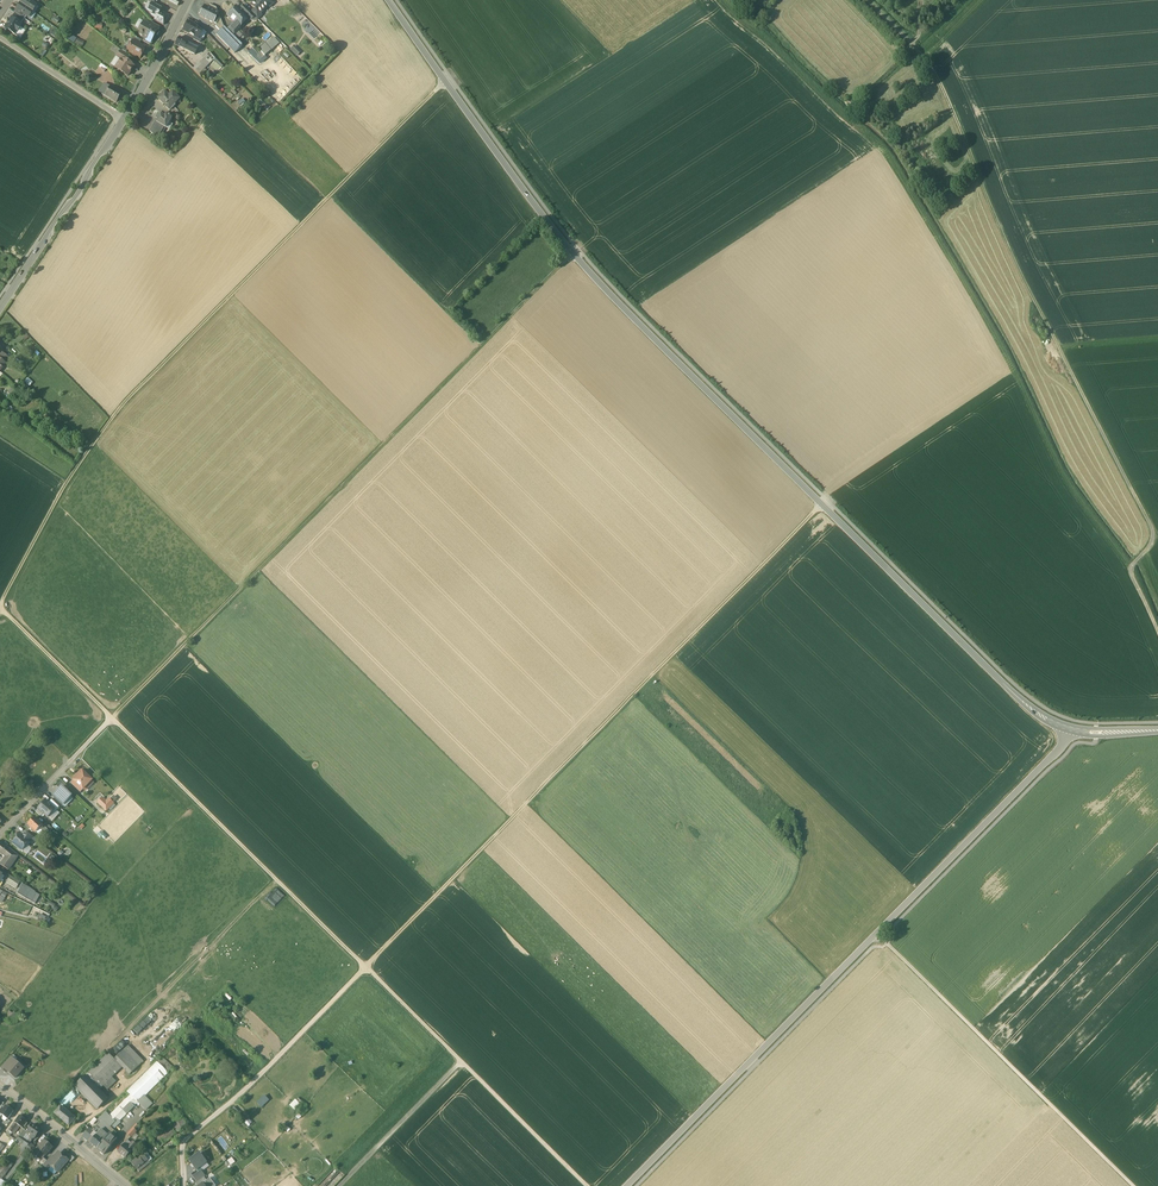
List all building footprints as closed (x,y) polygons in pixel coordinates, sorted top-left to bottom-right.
[(21,5),(33,13),(37,7),(26,0),(24,0),(21,5)] [(256,1),(252,6),(254,9),(262,16),(262,15),(260,14),(269,5),(266,1),(264,0),(257,0),(256,1)] [(155,5),(152,4),(148,12),(153,14),(152,16),(156,18),(160,12),(162,9),(155,5)] [(33,13),(21,5),(17,11),(25,16),(29,19),(33,13)] [(210,5),(208,8),(218,13),(216,8),(210,5)] [(251,12),(243,5),(239,10),(248,19),(250,21),(254,17),(257,20),(257,19),(251,12)] [(219,14),(218,13),(208,8),(205,7),(200,16),(214,23),(219,14)] [(239,10),(237,7),(228,16),(234,22),(239,28),(239,27),(248,19),(239,10)] [(262,16),(254,9),(251,12),(257,19),(258,20),(262,16)] [(160,12),(156,18),(155,20),(163,25),(166,20),(165,20),(167,16),(160,12)] [(15,14),(12,19),(21,25),(24,20),(15,14)] [(219,14),(214,23),(216,24),(216,26),(220,31),(224,27),(219,14)] [(21,25),(12,19),(5,29),(14,35),(21,25)] [(160,27),(150,22),(149,25),(148,25),(158,31),(160,27)] [(193,24),(188,22),(184,31),(195,36),(199,38),(202,33),(201,32),(193,24)] [(203,29),(196,22),(193,24),(201,32),(203,29)] [(234,22),(227,29),(228,29),(234,36),(238,31),(241,29),(239,27),(239,28),(234,22)] [(158,31),(148,25),(149,25),(144,23),(140,30),(141,32),(139,34),(140,36),(142,37),(144,36),(145,38),(152,42),(158,31)] [(220,31),(216,35),(234,53),(242,46),(237,41),(227,30),(224,27),(220,31)] [(238,31),(234,36),(228,29),(227,30),(237,41),(242,36),(238,31)] [(74,43),(77,39),(71,34),(68,38),(74,43)] [(141,40),(134,36),(132,34),(129,40),(133,42),(133,41),(139,45),(141,40)] [(262,48),(268,54),(280,43),(274,36),(262,48)] [(188,41),(180,37),(175,45),(184,50),(184,49),(188,41)] [(139,45),(133,41),(133,42),(129,47),(131,48),(129,51),(131,52),(131,53),(135,56),(135,55),(140,58),(143,53),(141,52),(142,50),(143,50),(144,48),(138,45),(139,45)] [(195,45),(188,41),(184,49),(195,55),(197,49),(194,47),(195,45)] [(254,54),(253,55),(254,57),(260,54),(255,46),(251,49),(254,54)] [(300,59),(303,56),(294,46),(290,49),(300,59)] [(124,54),(121,51),(117,57),(121,60),(126,62),(127,61),(130,57),(124,54)] [(209,53),(201,61),(207,66),(215,58),(209,53)] [(127,61),(126,62),(121,60),(118,65),(121,67),(119,71),(128,76),(134,67),(131,65),(132,64),(127,61)] [(207,66),(201,61),(196,66),(202,71),(207,66)] [(202,71),(196,66),(193,68),(199,74),(202,71)] [(111,87),(107,85),(101,94),(106,96),(111,87)] [(122,94),(111,87),(106,96),(116,103),(122,94)] [(169,95),(166,98),(162,94),(158,98),(169,109),(171,107),(174,104),(179,98),(172,91),(168,95),(169,95)] [(165,117),(161,115),(158,119),(156,123),(164,127),(166,128),(172,118),(169,117),(170,117),(169,116),(168,116),(166,115),(165,117)] [(156,123),(156,122),(150,132),(158,137),(164,127),(156,123)] [(0,356),(0,371),(10,359),(3,352),(0,356)] [(83,771),(74,781),(83,789),(92,780),(83,771)] [(58,784),(66,791),(69,788),(61,781),(58,784)] [(83,789),(74,781),(71,784),(80,792),(83,789)] [(53,796),(63,805),(71,796),(66,791),(61,787),(53,796)] [(101,798),(97,802),(106,811),(114,803),(113,803),(110,800),(110,799),(106,803),(101,798)] [(59,807),(51,799),(48,803),(55,809),(56,810),(59,807)] [(48,803),(45,801),(38,809),(47,817),(55,809),(48,803)] [(42,825),(35,818),(28,825),(35,832),(39,828),(42,825)] [(53,829),(46,822),(44,825),(49,831),(50,832),(53,829)] [(44,825),(42,825),(39,828),(45,834),(49,831),(44,825)] [(33,836),(27,831),(22,837),(29,841),(33,836)] [(22,837),(20,834),(13,843),(18,847),(18,848),(20,850),(22,850),(29,841),(22,837)] [(0,842),(0,852),(2,853),(2,854),(6,857),(11,850),(0,842)] [(11,850),(6,857),(0,864),(8,870),(18,856),(11,850)] [(18,881),(12,877),(8,883),(14,887),(18,881)] [(35,891),(22,883),(17,893),(30,901),(35,891)] [(56,905),(51,902),(48,906),(53,909),(53,910),(56,912),(58,908),(55,906),(56,905)] [(19,1012),(13,1007),(5,1019),(11,1024),(19,1012)] [(234,1012),(228,1016),(231,1021),(237,1017),(234,1012)] [(128,1047),(114,1061),(122,1069),(129,1076),(144,1062),(128,1047)] [(107,1054),(85,1076),(100,1091),(104,1087),(108,1091),(117,1083),(113,1078),(122,1069),(114,1061),(107,1054)] [(24,1068),(11,1057),(1,1068),(6,1072),(7,1071),(15,1078),(24,1068)] [(157,1062),(149,1071),(159,1081),(167,1072),(157,1062)] [(114,1121),(108,1128),(111,1131),(120,1123),(118,1121),(139,1101),(144,1095),(159,1081),(149,1071),(127,1092),(131,1095),(110,1116),(114,1121)] [(100,1091),(85,1076),(76,1085),(98,1108),(108,1099),(100,1091)] [(261,1107),(270,1099),(266,1094),(257,1102),(261,1107)] [(152,1104),(144,1095),(139,1101),(147,1109),(152,1104)] [(298,1097),(290,1105),(295,1110),(303,1102),(298,1097)] [(61,1105),(54,1114),(62,1120),(68,1113),(62,1107),(62,1106),(61,1105)] [(76,1114),(83,1113),(81,1105),(74,1107),(76,1114)] [(6,1106),(4,1109),(2,1108),(0,1111),(0,1114),(2,1116),(8,1119),(13,1111),(6,1106)] [(102,1129),(104,1131),(108,1128),(114,1121),(110,1116),(105,1112),(98,1120),(100,1122),(98,1125),(102,1129)] [(75,1119),(68,1113),(62,1120),(69,1126),(75,1119)] [(27,1120),(20,1115),(12,1126),(15,1128),(18,1125),(22,1128),(23,1126),(24,1127),(27,1124),(25,1123),(27,1120)] [(172,1125),(176,1131),(188,1125),(184,1119),(172,1125)] [(40,1130),(33,1124),(27,1132),(27,1133),(35,1138),(36,1136),(38,1137),(39,1135),(38,1134),(40,1130)] [(167,1127),(158,1136),(162,1141),(171,1132),(167,1127)] [(93,1132),(89,1128),(82,1136),(90,1142),(94,1138),(91,1135),(93,1132)] [(105,1134),(101,1139),(103,1141),(109,1134),(111,1131),(108,1128),(104,1131),(106,1132),(105,1134)] [(133,1128),(127,1134),(130,1137),(137,1131),(133,1128)] [(102,1129),(96,1135),(94,1138),(90,1142),(97,1148),(103,1141),(101,1139),(105,1134),(106,1132),(104,1131),(102,1129)] [(171,1132),(162,1141),(164,1144),(173,1135),(171,1132)] [(103,1141),(97,1148),(104,1154),(116,1140),(109,1134),(103,1141)] [(53,1147),(44,1140),(37,1149),(41,1152),(45,1156),(53,1147)] [(128,1147),(124,1144),(118,1151),(125,1158),(132,1150),(136,1145),(133,1142),(128,1147)] [(34,1146),(30,1143),(27,1146),(25,1149),(29,1152),(34,1146)] [(62,1156),(58,1153),(53,1159),(54,1159),(50,1163),(53,1165),(51,1167),(58,1172),(68,1160),(63,1156),(62,1156)] [(200,1153),(189,1161),(198,1172),(201,1170),(199,1168),(206,1163),(200,1153)] [(0,1169),(0,1179),(1,1180),(6,1173),(16,1160),(11,1155),(0,1169)] [(47,1161),(43,1166),(48,1170),(51,1167),(53,1165),(50,1163),(54,1159),(53,1159),(51,1156),(47,1161)] [(144,1156),(138,1161),(136,1159),(131,1163),(136,1169),(137,1169),(139,1172),(146,1166),(144,1163),(148,1160),(144,1156)] [(43,1157),(38,1164),(42,1167),(43,1166),(47,1161),(43,1157)] [(232,1157),(225,1162),(227,1166),(235,1162),(232,1157)] [(198,1172),(193,1177),(197,1183),(204,1177),(206,1176),(201,1170),(198,1172)] [(195,1184),(197,1185),(199,1185),(206,1181),(204,1177),(197,1183),(195,1184)] [(199,1185),(216,1185),(210,1178),(206,1181),(199,1185)]
